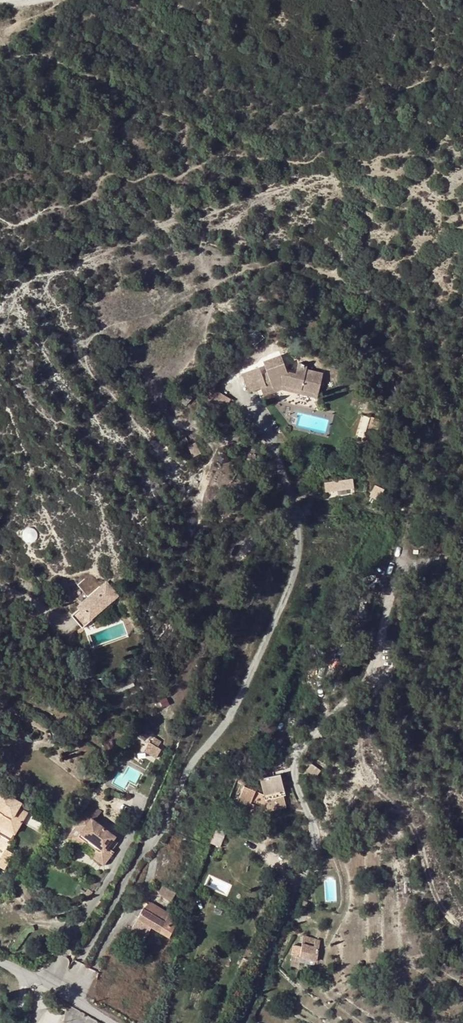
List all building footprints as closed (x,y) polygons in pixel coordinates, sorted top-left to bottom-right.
[(246,348),(251,344),(254,347),(264,339),(256,330),(242,342),(246,348)] [(298,391),(295,374),(286,372),(281,359),(280,356),(262,362),(266,373),(261,375),(258,368),(244,373),(251,392),(259,389),(264,388),(265,392),(279,387),(298,391)] [(297,365),(297,360),(281,359),(286,372),(295,374),(297,365)] [(261,375),(266,373),(262,362),(258,368),(261,375)] [(295,374),(298,391),(316,396),(321,375),(305,371),(306,366),(297,365),(295,374)] [(247,393),(251,392),(244,373),(241,374),(247,393)] [(392,381),(390,375),(381,379),(383,385),(392,381)] [(264,388),(259,389),(262,397),(280,391),(299,396),(298,391),(279,387),(265,392),(264,388)] [(209,402),(217,393),(210,389),(204,399),(209,402)] [(299,396),(316,399),(316,396),(298,391),(299,396)] [(229,400),(217,393),(209,402),(223,410),(229,400)] [(200,453),(195,443),(187,447),(193,457),(200,453)] [(353,489),(352,480),(324,484),(325,493),(353,489)] [(110,603),(117,597),(105,582),(96,590),(84,578),(77,585),(87,597),(78,605),(88,618),(108,600),(110,603)] [(82,627),(110,603),(108,600),(88,618),(78,605),(76,607),(78,609),(72,615),(82,627)] [(155,738),(151,745),(158,749),(161,742),(155,738)] [(158,749),(151,745),(149,744),(144,753),(156,760),(161,751),(158,749)] [(279,787),(283,786),(280,775),(259,780),(260,780),(263,795),(266,807),(267,811),(268,811),(285,807),(282,795),(281,796),(279,787)] [(258,807),(262,809),(266,807),(263,795),(244,787),(239,799),(257,809),(258,807)] [(10,841),(14,834),(26,813),(19,809),(22,804),(4,793),(2,795),(0,794),(0,836),(10,841)] [(257,809),(239,799),(236,805),(232,814),(251,822),(253,818),(257,809)] [(95,821),(102,811),(92,804),(84,813),(95,821)] [(113,839),(115,837),(95,821),(84,813),(74,826),(75,828),(68,838),(80,847),(84,841),(96,850),(91,856),(101,863),(105,863),(114,851),(112,850),(107,847),(113,839)] [(224,826),(227,819),(221,817),(218,823),(224,826)] [(223,838),(228,827),(224,826),(218,823),(214,834),(223,838)] [(210,844),(219,848),(223,838),(214,834),(210,844)] [(112,850),(118,842),(113,839),(107,847),(112,850)] [(12,854),(4,849),(0,856),(0,868),(3,869),(12,854)] [(171,901),(174,894),(161,888),(158,895),(171,901)] [(87,900),(93,892),(88,889),(83,896),(87,900)] [(318,906),(323,895),(317,893),(312,904),(318,906)] [(13,903),(3,895),(0,899),(0,918),(13,903)] [(133,927),(131,931),(143,939),(151,927),(169,938),(177,920),(151,904),(145,911),(143,910),(138,919),(133,927)] [(303,937),(299,958),(305,959),(315,962),(316,962),(320,941),(303,937)] [(69,1005),(63,1022),(65,1022),(98,1022),(69,1005)]
